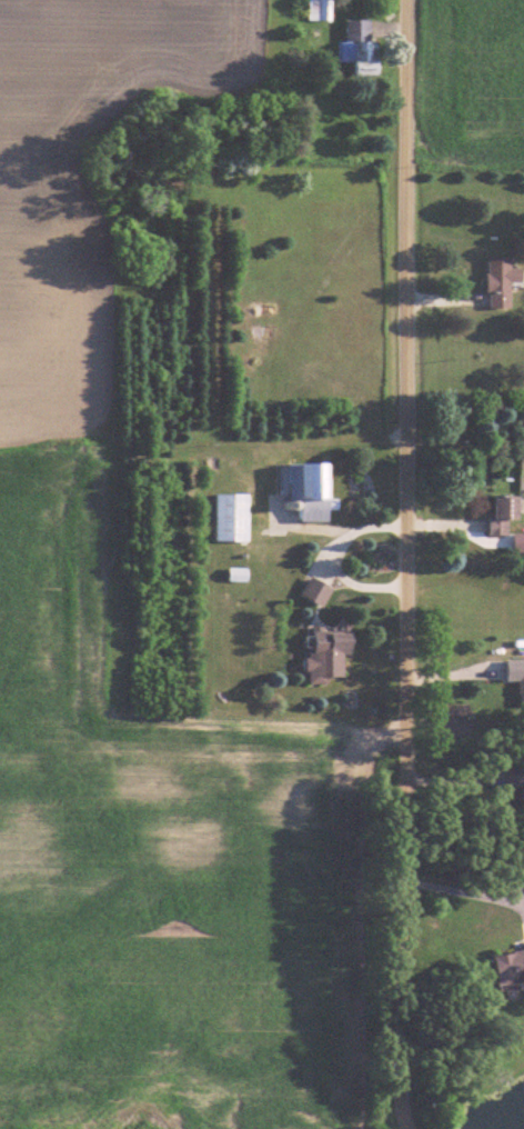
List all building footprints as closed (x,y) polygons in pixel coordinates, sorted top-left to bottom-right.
[(332,20),(332,0),(310,0),(310,20),(332,20)] [(338,41),(339,62),(354,61),(355,74),(382,73),(381,40),(373,40),(373,18),(347,19),(348,40),(338,41)] [(514,255),(491,255),(490,307),(514,307),(514,281),(523,281),(523,267),(514,267),(514,255)] [(333,464),(285,463),(285,507),(297,508),(297,520),(332,521),(333,464)] [(218,493),(218,541),(252,541),(252,493),(218,493)] [(523,518),(523,495),(498,495),(498,518),(491,518),(491,535),(512,535),(512,518),(523,518)] [(304,594),(325,606),(335,588),(313,577),(304,594)] [(359,630),(311,630),(311,683),(347,683),(347,653),(359,653),(359,630)] [(509,662),(509,681),(523,681),(523,707),(523,662),(509,662)] [(514,765),(514,787),(523,787),(523,765),(514,765)] [(498,954),(502,986),(523,984),(523,951),(498,954)]
